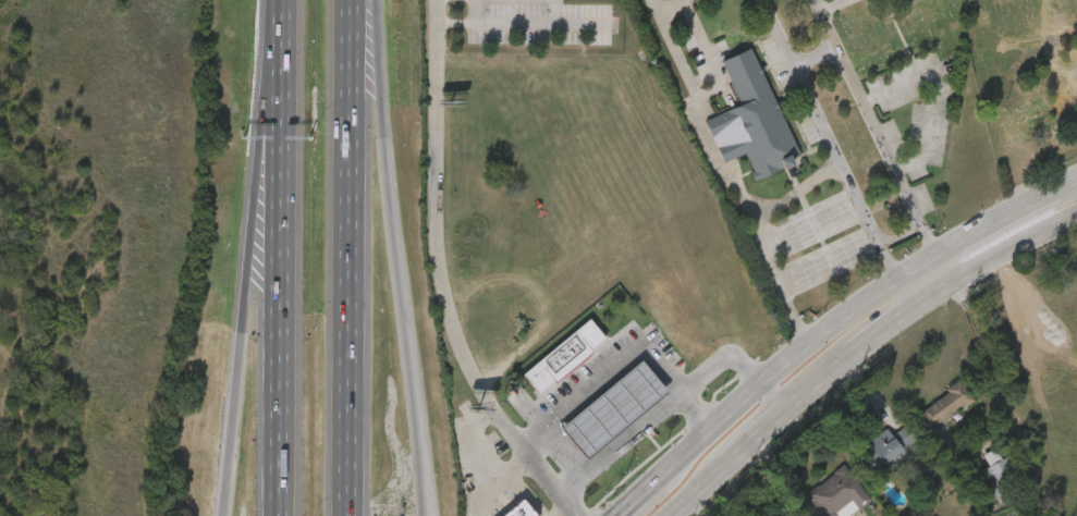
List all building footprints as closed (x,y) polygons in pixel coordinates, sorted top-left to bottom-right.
[(722,61),(742,103),(703,121),(723,163),(743,155),(756,182),(792,165),(788,160),(800,155),(751,48),(722,61)] [(539,397),(522,377),(586,321),(604,341),(539,397)] [(584,459),(559,429),(639,361),(664,392),(584,459)] [(920,410),(960,381),(974,400),(932,428),(920,410)] [(873,471),(858,450),(888,429),(892,435),(906,426),(917,441),(873,471)] [(990,467),(984,455),(998,449),(1019,492),(999,503),(982,470),(990,467)] [(852,502),(834,515),(823,515),(806,494),(844,465),(872,501),(858,511),(852,502)] [(522,499),(503,515),(537,515),(522,499)]
